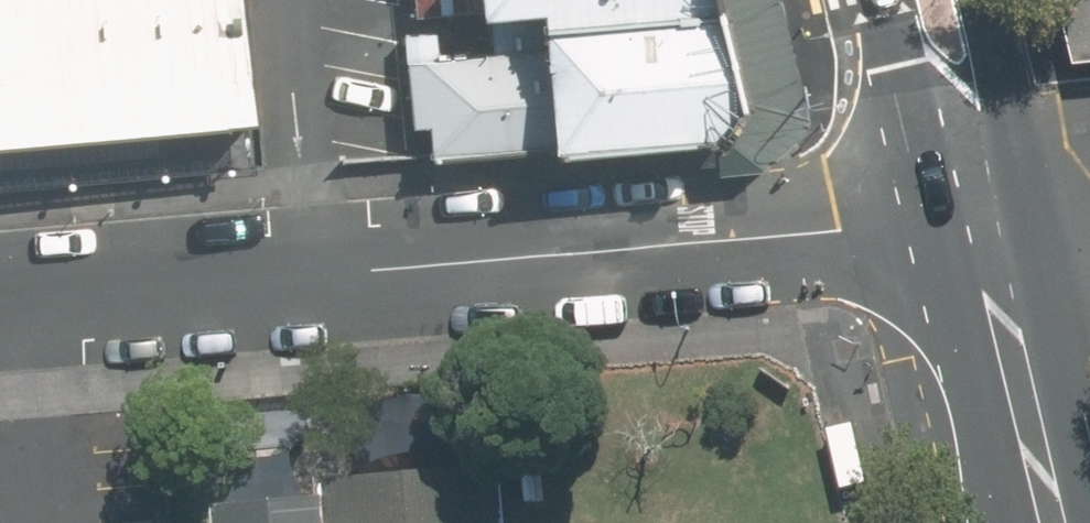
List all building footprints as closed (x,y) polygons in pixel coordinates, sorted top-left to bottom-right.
[(263,106),(252,0),(0,0),(0,132),(263,106)] [(546,21),(548,46),(411,57),(419,153),(716,130),(722,130),(745,92),(729,0),(708,0),(546,21)] [(708,0),(425,0),(426,14),(545,3),(546,21),(708,0)] [(745,92),(722,130),(716,130),(717,165),(765,159),(768,156),(812,110),(786,0),(729,0),(745,92)] [(848,424),(823,429),(834,482),(858,477),(848,424)] [(501,461),(324,478),(326,498),(219,508),(220,522),(507,522),(501,461)]
